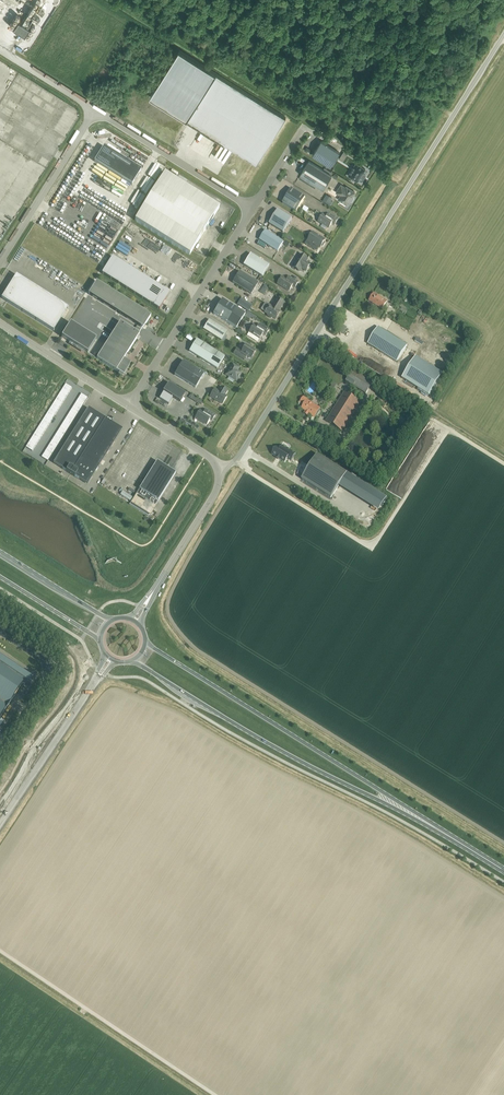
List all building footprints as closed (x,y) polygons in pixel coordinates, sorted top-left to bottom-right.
[(13,29),(24,36),(29,28),(18,21),(13,29)] [(179,52),(150,97),(187,120),(216,75),(216,74),(179,51),(179,52)] [(216,75),(187,120),(201,129),(204,125),(222,136),(219,141),(257,164),(286,118),(216,74),(216,75)] [(5,107),(2,111),(7,115),(11,111),(5,107)] [(333,143),(335,140),(326,135),(327,135),(324,133),(322,137),(333,143)] [(312,155),(331,167),(340,153),(321,141),(312,155)] [(132,185),(141,170),(104,146),(94,161),(132,185)] [(300,175),(323,190),(332,176),(309,161),(300,175)] [(348,176),(357,182),(360,178),(363,180),(366,176),(363,174),(365,170),(356,164),(348,176)] [(219,208),(164,173),(135,221),(189,255),(219,208)] [(338,200),(347,205),(350,201),(351,202),(352,201),(353,199),(353,197),(352,197),(355,193),(346,187),(346,188),(341,185),(337,191),(342,194),(338,200)] [(282,203),(297,212),(305,198),(291,189),(282,203)] [(322,193),(318,199),(326,204),(330,198),(322,193)] [(269,224),(283,233),(292,219),(278,210),(269,224)] [(334,225),(338,219),(329,214),(330,215),(329,217),(328,217),(327,217),(323,214),(318,222),(329,228),(332,224),(334,225)] [(284,242),(265,230),(259,240),(278,252),(284,242)] [(313,232),(308,239),(305,244),(318,252),(322,246),(323,246),(325,243),(324,242),(325,240),(313,232)] [(262,277),(269,265),(250,254),(243,265),(262,277)] [(306,271),(310,264),(306,262),(307,259),(301,255),(293,267),(300,271),(302,268),(306,271)] [(101,274),(159,310),(170,293),(112,257),(101,274)] [(251,294),(258,283),(239,271),(232,282),(251,294)] [(64,305),(16,275),(1,298),(49,328),(64,305)] [(289,276),(287,279),(282,276),(277,284),(289,291),(292,287),(295,288),(299,282),(289,276)] [(151,316),(96,282),(88,294),(143,329),(151,316)] [(369,300),(382,309),(387,301),(373,293),(369,300)] [(268,314),(267,315),(267,316),(271,318),(272,318),(272,317),(275,319),(280,312),(279,311),(284,302),(277,298),(272,306),(269,305),(264,312),(268,314)] [(213,313),(236,328),(245,314),(222,299),(213,313)] [(221,341),(227,331),(209,320),(203,329),(221,341)] [(87,354),(119,374),(118,375),(122,378),(130,365),(129,365),(130,363),(124,359),(139,334),(120,322),(97,359),(88,353),(87,354)] [(84,352),(85,352),(87,354),(88,353),(96,339),(70,323),(61,337),(69,342),(69,343),(84,352)] [(258,323),(256,327),(253,325),(249,332),(259,339),(262,334),(265,336),(269,330),(258,323)] [(407,345),(378,327),(367,343),(396,362),(407,345)] [(420,338),(412,353),(435,365),(443,350),(420,338)] [(217,369),(224,358),(224,357),(197,339),(189,351),(217,369)] [(245,360),(247,356),(251,358),(256,351),(246,344),(242,351),(237,348),(233,353),(245,360)] [(415,356),(402,378),(429,395),(442,374),(415,356)] [(174,375),(188,384),(195,388),(204,374),(183,361),(174,375)] [(236,381),(241,373),(237,371),(239,368),(232,364),(226,375),(236,381)] [(346,381),(366,393),(373,382),(352,369),(346,381)] [(185,394),(169,383),(159,399),(168,404),(173,398),(179,402),(185,394)] [(333,383),(328,391),(332,394),(337,386),(333,383)] [(222,404),(227,397),(225,395),(227,391),(221,387),(222,388),(219,391),(218,391),(215,389),(210,396),(222,404)] [(344,392),(326,421),(342,431),(360,402),(344,392)] [(319,410),(320,408),(307,400),(307,399),(303,397),(298,404),(299,404),(300,402),(304,405),(301,408),(305,411),(304,413),(308,415),(309,413),(315,417),(316,414),(317,415),(320,411),(319,410)] [(53,463),(70,474),(105,419),(88,408),(53,463)] [(205,413),(205,412),(204,413),(200,410),(195,418),(206,425),(209,420),(211,421),(215,415),(206,409),(206,410),(207,411),(205,413)] [(122,430),(105,419),(70,474),(87,485),(122,430)] [(277,447),(272,454),(285,462),(287,458),(291,461),(295,454),(283,446),(281,450),(277,447)] [(302,480),(331,498),(346,473),(318,455),(302,480)] [(129,504),(148,516),(176,473),(157,461),(129,504)] [(27,677),(0,658),(0,717),(27,677)]
